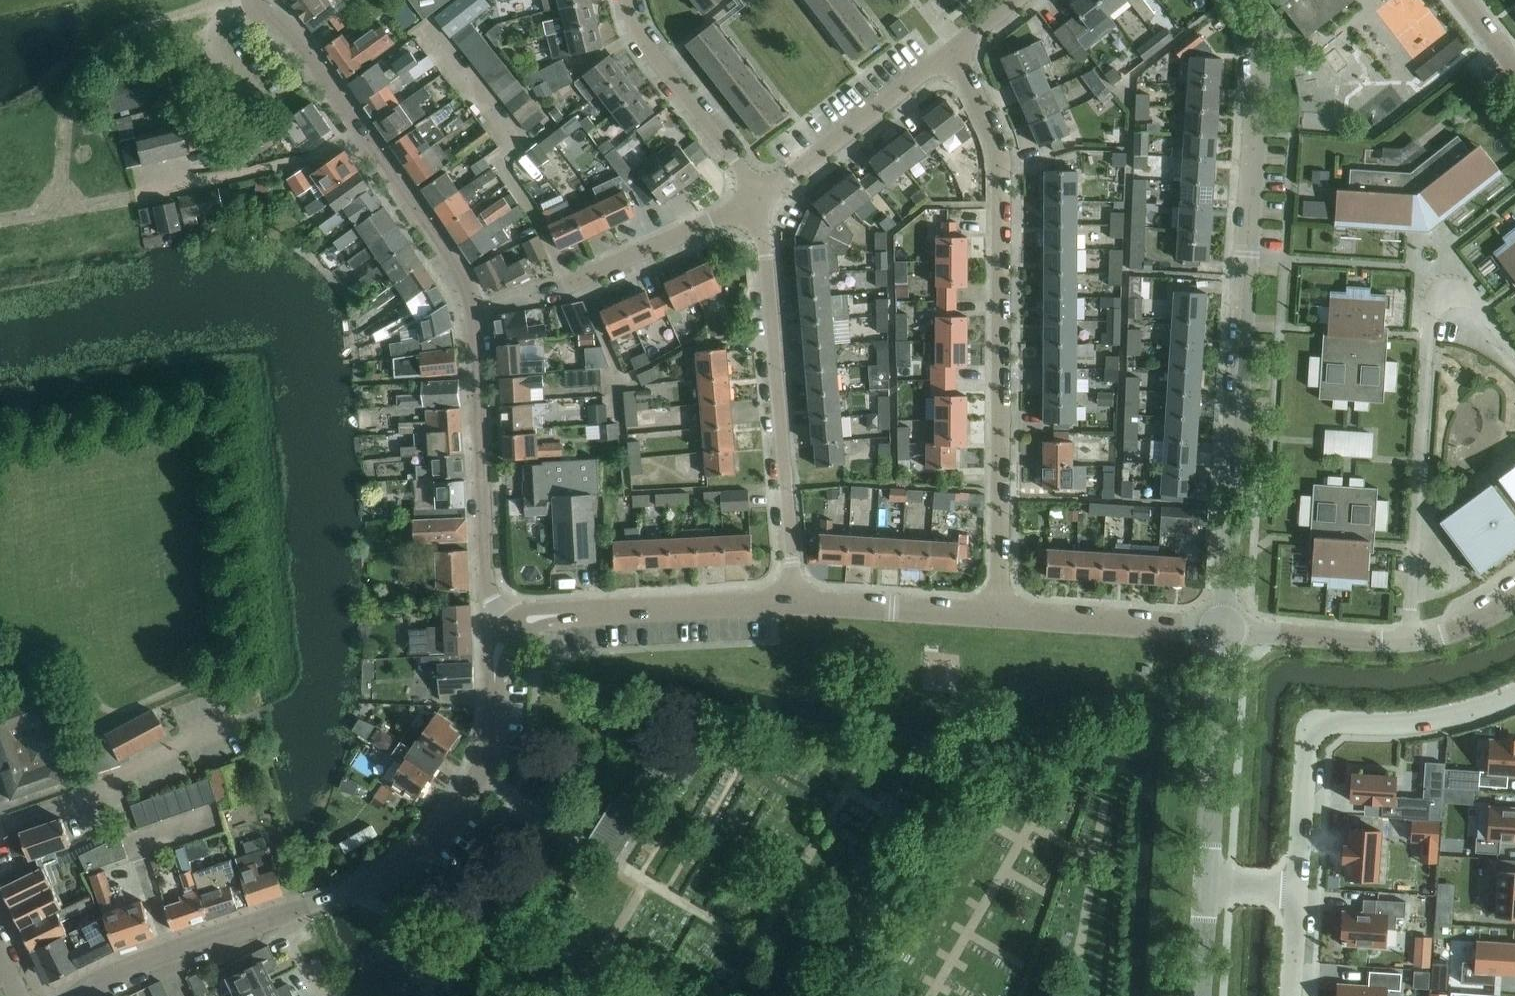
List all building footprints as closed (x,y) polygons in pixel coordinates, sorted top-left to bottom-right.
[(328,20),(338,13),(348,5),(344,0),(289,0),(312,31),(328,20)] [(424,19),(449,0),(410,0),(424,19)] [(472,23),(470,21),(489,6),(484,0),(456,0),(436,16),(453,38),(472,23)] [(567,30),(597,23),(592,0),(561,8),(563,16),(543,21),(546,34),(547,34),(567,30)] [(697,4),(699,2),(705,9),(703,11),(704,12),(719,0),(694,0),(697,4)] [(753,5),(750,0),(732,0),(727,4),(737,18),(753,5)] [(816,10),(819,9),(825,16),(822,18),(833,32),(835,30),(841,38),(839,39),(850,54),(854,58),(875,41),(878,39),(884,34),(879,28),(874,32),(865,21),(870,17),(862,7),(858,10),(849,0),(808,0),(816,10)] [(1097,0),(1074,0),(1070,3),(1077,12),(1065,21),(1082,44),(1094,34),(1095,35),(1104,29),(1098,22),(1108,14),(1097,0)] [(1126,0),(1097,0),(1108,14),(1126,0)] [(1144,0),(1129,0),(1145,21),(1154,13),(1144,0)] [(1279,3),(1279,2),(1306,36),(1307,36),(1307,35),(1351,0),(1276,0),(1279,3)] [(1428,51),(1462,25),(1443,0),(1388,0),(1428,51)] [(402,29),(418,18),(407,2),(391,14),(402,29)] [(911,9),(904,19),(915,27),(922,18),(911,9)] [(900,38),(909,31),(899,18),(890,25),(900,38)] [(716,19),(686,42),(687,43),(688,43),(691,47),(690,47),(701,61),(703,59),(709,67),(707,69),(717,82),(720,80),(726,88),(724,90),(734,103),(736,102),(742,109),(740,111),(751,125),(753,123),(759,130),(757,132),(758,133),(769,125),(773,121),(787,111),(788,110),(780,100),(775,104),(767,92),(771,89),(763,79),(759,82),(750,71),(755,68),(747,58),(742,61),(733,50),(738,46),(730,36),(725,40),(717,29),(721,25),(716,19)] [(342,34),(340,36),(324,47),(335,62),(345,77),(362,66),(378,53),(394,42),(393,41),(380,21),(363,33),(349,44),(342,34)] [(492,40),(504,30),(498,22),(486,33),(492,40)] [(1065,22),(1053,31),(1070,52),(1082,43),(1065,22)] [(461,49),(480,34),(472,23),(453,38),(461,49)] [(572,53),(584,51),(603,46),(597,23),(567,30),(547,34),(552,58),(572,53)] [(1163,44),(1173,37),(1165,27),(1156,35),(1163,44)] [(1180,57),(1202,40),(1196,32),(1173,48),(1180,57)] [(468,58),(488,43),(480,34),(461,49),(468,58)] [(1423,80),(1461,51),(1468,45),(1460,34),(1414,69),(1423,80)] [(1144,59),(1163,44),(1156,35),(1137,50),(1144,59)] [(1034,53),(1048,47),(1044,38),(1031,44),(1031,43),(1001,56),(1011,79),(1040,66),(1034,53)] [(476,67),(495,52),(488,43),(468,58),(476,67)] [(1078,62),(1089,53),(1082,44),(1071,53),(1078,62)] [(1211,56),(1212,51),(1197,50),(1197,55),(1190,55),(1188,84),(1219,86),(1221,57),(1211,56)] [(418,62),(410,51),(392,64),(393,65),(384,72),(377,62),(369,68),(349,82),(361,100),(408,68),(418,62)] [(483,77),(502,62),(495,52),(476,67),(483,77)] [(599,93),(624,74),(609,54),(584,73),(574,81),(589,100),(599,92),(599,93)] [(1131,57),(1118,62),(1123,75),(1136,69),(1131,57)] [(157,66),(155,58),(138,62),(140,70),(104,80),(114,112),(174,95),(165,63),(157,66)] [(532,86),(546,79),(567,69),(562,58),(561,58),(540,68),(527,75),(532,86)] [(490,85),(509,71),(502,62),(483,77),(490,85)] [(450,87),(460,78),(450,66),(440,75),(450,87)] [(1040,66),(1011,79),(1017,92),(1020,98),(1021,100),(1049,88),(1049,86),(1046,79),(1040,66)] [(1112,84),(1122,77),(1113,66),(1104,73),(1112,84)] [(374,119),(398,102),(392,93),(403,86),(415,78),(408,68),(361,100),(374,119)] [(551,91),(573,80),(567,69),(546,79),(551,91)] [(498,95),(517,80),(509,71),(490,85),(498,95)] [(613,111),(639,92),(624,74),(599,93),(613,111)] [(1096,95),(1107,86),(1100,77),(1089,86),(1096,95)] [(504,104),(524,90),(517,80),(498,95),(504,104)] [(1049,88),(1021,100),(1030,123),(1059,110),(1070,105),(1060,83),(1049,88)] [(1218,110),(1219,86),(1188,84),(1187,108),(1218,110)] [(388,139),(405,128),(426,113),(418,102),(430,94),(424,85),(398,102),(374,119),(388,139)] [(1103,104),(1114,95),(1107,86),(1096,95),(1103,104)] [(512,113),(531,99),(524,90),(504,104),(512,113)] [(628,131),(638,123),(653,111),(639,92),(613,111),(628,131)] [(1150,107),(1150,94),(1136,93),(1136,106),(1150,107)] [(519,123),(538,108),(531,99),(512,113),(519,123)] [(923,132),(934,146),(952,133),(954,131),(962,141),(971,135),(963,125),(963,124),(965,123),(947,99),(924,117),(930,126),(923,132)] [(313,141),(331,129),(312,101),(281,123),(297,146),(310,137),(313,141)] [(405,163),(431,145),(423,134),(432,127),(431,125),(448,113),(442,105),(415,124),(417,126),(392,144),(405,163)] [(1149,119),(1150,107),(1136,106),(1135,118),(1149,119)] [(527,133),(546,118),(538,108),(519,123),(527,133)] [(1216,134),(1218,110),(1187,108),(1185,132),(1216,134)] [(1053,150),(1074,144),(1059,110),(1030,123),(1040,145),(1049,141),(1053,150)] [(587,131),(595,125),(587,114),(579,121),(581,123),(587,131)] [(644,140),(664,124),(656,114),(636,130),(644,140)] [(579,121),(575,115),(548,135),(555,144),(581,123),(579,121)] [(140,135),(137,135),(143,163),(190,151),(183,123),(140,135)] [(452,163),(491,135),(482,124),(450,147),(450,146),(443,151),(436,141),(431,145),(405,163),(419,183),(450,161),(452,163)] [(915,138),(908,129),(888,145),(906,168),(934,146),(923,132),(915,138)] [(711,130),(702,135),(710,150),(719,146),(711,130)] [(1148,154),(1149,131),(1134,131),(1133,153),(1148,154)] [(1215,158),(1216,134),(1185,132),(1184,147),(1172,146),(1171,155),(1215,158)] [(1470,151),(1457,134),(1417,166),(1417,167),(1418,167),(1421,169),(1411,177),(1400,176),(1400,172),(1401,172),(1401,171),(1350,168),(1348,189),(1337,188),(1334,225),(1408,230),(1408,229),(1406,228),(1406,222),(1426,223),(1441,211),(1445,216),(1444,217),(1445,218),(1502,173),(1480,144),(1470,151)] [(544,152),(555,144),(548,135),(538,144),(544,152)] [(630,163),(642,156),(628,135),(617,142),(630,163)] [(605,154),(615,146),(609,138),(598,146),(605,154)] [(701,172),(677,141),(670,146),(669,144),(655,154),(681,187),(701,172)] [(538,165),(549,158),(544,152),(538,144),(536,142),(525,150),(538,165)] [(877,189),(906,168),(888,145),(869,160),(875,168),(867,175),(877,189)] [(626,182),(636,174),(630,165),(615,146),(605,154),(619,173),(626,182)] [(251,153),(247,147),(238,154),(244,163),(249,159),(251,153)] [(310,186),(318,197),(358,168),(345,150),(309,175),(304,167),(287,178),(298,194),(310,186)] [(1126,165),(1126,152),(1113,152),(1113,164),(1126,165)] [(1147,168),(1148,154),(1133,153),(1133,168),(1147,168)] [(662,202),(681,187),(655,154),(637,168),(650,186),(662,202)] [(1213,182),(1215,158),(1171,155),(1171,156),(1183,157),(1182,180),(1213,182)] [(478,176),(491,167),(484,157),(471,165),(478,176)] [(1071,170),(1071,164),(1055,164),(1055,170),(1045,170),(1045,195),(1078,195),(1078,170),(1071,170)] [(447,224),(471,208),(466,200),(477,192),(476,190),(497,175),(491,167),(478,176),(458,190),(435,206),(447,224)] [(337,210),(370,186),(358,168),(318,197),(305,206),(311,214),(331,200),(337,210)] [(1311,169),(1311,181),(1328,182),(1329,170),(1311,169)] [(435,206),(458,190),(445,171),(438,176),(422,187),(435,206)] [(860,181),(853,172),(834,187),(851,209),(877,189),(867,175),(860,181)] [(1212,206),(1213,182),(1182,180),(1180,204),(1212,206)] [(357,224),(383,204),(370,186),(337,210),(337,211),(319,225),(325,232),(349,214),(357,224)] [(851,241),(854,233),(841,217),(851,209),(834,187),(814,203),(807,209),(801,222),(851,241)] [(219,188),(179,197),(186,226),(198,223),(196,214),(200,213),(202,225),(220,221),(217,209),(223,208),(219,188)] [(1146,203),(1147,190),(1132,189),(1132,202),(1146,203)] [(610,226),(636,214),(625,190),(599,201),(610,226)] [(518,203),(513,195),(511,192),(504,197),(504,196),(480,212),(483,216),(479,219),(471,208),(447,224),(460,243),(499,216),(517,204),(517,203),(518,203)] [(1077,220),(1078,195),(1045,195),(1045,220),(1077,220)] [(161,231),(181,227),(179,220),(175,200),(155,205),(161,231)] [(573,213),(567,200),(546,209),(552,223),(549,224),(552,230),(560,249),(585,237),(574,213),(573,213)] [(585,237),(610,226),(599,201),(574,213),(585,237)] [(1145,225),(1146,203),(1132,202),(1131,225),(1145,225)] [(370,244),(396,224),(383,204),(357,224),(334,241),(340,248),(362,232),(370,244)] [(1210,230),(1212,206),(1180,204),(1178,228),(1210,230)] [(1124,224),(1124,212),(1110,211),(1110,224),(1124,224)] [(886,231),(896,223),(888,214),(878,222),(886,231)] [(472,261),(488,249),(496,244),(509,237),(503,227),(506,225),(499,216),(460,243),(472,261)] [(1077,245),(1077,220),(1045,220),(1045,245),(1077,245)] [(798,273),(828,271),(839,270),(838,254),(845,253),(851,241),(801,222),(796,235),(797,244),(796,244),(798,273)] [(382,263),(409,243),(396,224),(370,244),(349,259),(355,268),(375,253),(382,263)] [(1124,237),(1124,224),(1110,224),(1110,237),(1124,237)] [(967,260),(967,236),(956,236),(956,225),(943,225),(943,236),(936,236),(936,260),(967,260)] [(1144,268),(1145,225),(1131,225),(1130,268),(1144,268)] [(1208,260),(1210,230),(1178,228),(1176,258),(1184,258),(1183,264),(1198,265),(1198,259),(1208,260)] [(1511,229),(1502,237),(1506,241),(1493,251),(1514,279),(1514,234),(1511,229)] [(875,249),(887,248),(887,231),(874,232),(875,249)] [(533,261),(547,254),(538,234),(524,241),(533,261)] [(395,281),(422,261),(409,243),(382,263),(361,278),(366,286),(388,270),(395,281)] [(1077,270),(1077,245),(1045,245),(1045,270),(1077,270)] [(1122,272),(1123,249),(1109,248),(1108,271),(1122,272)] [(875,267),(887,267),(887,251),(875,251),(875,267)] [(508,264),(501,252),(475,266),(486,287),(493,284),(496,290),(507,284),(508,285),(533,273),(524,255),(508,264)] [(895,260),(895,280),(908,280),(908,260),(895,260)] [(967,285),(967,260),(936,260),(936,286),(938,286),(938,300),(956,300),(956,285),(967,285)] [(395,281),(372,298),(378,307),(401,290),(408,300),(436,281),(435,281),(422,261),(395,281)] [(699,298),(703,297),(721,288),(709,261),(687,271),(699,298)] [(875,286),(888,285),(887,267),(875,267),(875,286)] [(1077,295),(1077,270),(1045,270),(1045,295),(1077,295)] [(672,323),(683,318),(679,308),(699,298),(687,271),(664,281),(669,291),(659,295),(665,308),(672,323)] [(800,297),(831,295),(828,271),(798,273),(800,297)] [(1121,298),(1122,272),(1108,271),(1108,284),(1100,284),(1099,297),(1102,297),(1121,298)] [(390,337),(418,320),(447,302),(447,300),(436,281),(408,300),(412,309),(387,326),(390,337)] [(848,307),(862,307),(862,284),(849,284),(848,307)] [(1172,319),(1204,321),(1206,292),(1196,291),(1197,286),(1175,284),(1173,310),(1172,319)] [(1351,400),(1358,286),(1346,285),(1346,291),(1330,290),(1327,334),(1323,333),(1322,356),(1310,355),(1308,385),(1320,386),(1319,398),(1333,399),(1332,407),(1347,408),(1347,399),(1351,400)] [(1396,391),(1398,361),(1386,360),(1387,337),(1383,337),(1386,294),(1370,293),(1370,287),(1358,286),(1351,400),(1355,400),(1354,409),(1369,410),(1369,401),(1383,402),(1384,390),(1396,391)] [(650,300),(646,290),(623,300),(636,328),(667,313),(671,323),(672,323),(665,308),(659,295),(650,300)] [(832,312),(831,295),(800,297),(802,321),(833,319),(840,318),(840,311),(832,312)] [(1077,321),(1077,295),(1045,295),(1045,320),(1077,321)] [(1121,320),(1121,298),(1102,297),(1101,307),(1107,308),(1107,319),(1121,320)] [(1142,317),(1142,297),(1128,297),(1128,317),(1142,317)] [(888,298),(876,298),(876,315),(888,315),(888,298)] [(567,302),(562,303),(575,333),(596,331),(590,317),(584,302),(583,299),(567,302)] [(613,338),(636,328),(623,300),(600,310),(613,338)] [(967,339),(967,315),(956,315),(956,300),(938,300),(938,316),(936,316),(936,339),(967,339)] [(395,357),(421,353),(456,347),(454,332),(447,302),(418,320),(421,339),(392,344),(395,357)] [(528,327),(525,310),(525,309),(514,311),(493,315),(497,337),(518,333),(519,339),(545,336),(544,324),(528,327)] [(908,331),(907,313),(896,313),(896,339),(907,339),(907,337),(915,337),(915,331),(908,331)] [(876,331),(889,331),(888,315),(876,315),(876,331)] [(804,346),(835,343),(833,319),(802,321),(804,346)] [(1120,344),(1121,320),(1107,319),(1106,331),(1101,331),(1101,343),(1120,344)] [(1203,345),(1204,321),(1172,319),(1171,343),(1203,345)] [(1077,346),(1077,321),(1045,320),(1044,346),(1077,346)] [(708,335),(725,333),(724,322),(707,324),(708,335)] [(1141,341),(1141,329),(1128,328),(1127,341),(1141,341)] [(935,364),(931,364),(931,379),(956,379),(956,364),(967,364),(967,339),(936,339),(936,340),(936,353),(935,364)] [(907,340),(897,340),(897,350),(911,350),(911,340),(910,340),(907,340)] [(1141,354),(1141,341),(1127,341),(1127,354),(1141,354)] [(520,359),(519,343),(498,345),(500,373),(520,371),(546,370),(545,358),(520,359)] [(806,370),(837,367),(835,343),(804,346),(806,370)] [(1201,370),(1203,345),(1171,343),(1169,368),(1201,370)] [(586,368),(601,368),(601,367),(610,366),(603,346),(585,347),(586,368)] [(1076,371),(1077,346),(1044,346),(1044,371),(1076,371)] [(456,347),(421,353),(395,357),(397,376),(438,373),(458,371),(456,347)] [(699,375),(728,373),(726,347),(697,350),(699,375)] [(877,363),(889,363),(889,347),(877,347),(877,363)] [(636,369),(650,362),(645,351),(630,358),(636,369)] [(1120,355),(1111,355),(1106,355),(1105,368),(1119,368),(1120,355)] [(877,380),(890,380),(889,363),(877,363),(877,380)] [(642,385),(659,377),(654,366),(637,374),(642,385)] [(809,394),(839,391),(837,367),(806,370),(809,394)] [(602,384),(601,368),(586,368),(565,369),(566,387),(602,384)] [(1119,381),(1119,368),(1105,368),(1105,380),(1119,381)] [(1199,395),(1201,370),(1169,368),(1168,393),(1199,395)] [(1076,371),(1044,371),(1044,396),(1076,396),(1076,380),(1087,381),(1087,371),(1076,371)] [(701,400),(731,398),(728,373),(699,375),(701,400)] [(502,401),(522,399),(530,399),(529,386),(544,385),(543,374),(529,375),(521,376),(501,377),(502,401)] [(1140,391),(1140,377),(1126,376),(1126,391),(1140,391)] [(399,406),(440,404),(460,402),(459,379),(424,381),(425,395),(399,397),(399,406)] [(966,419),(966,394),(955,394),(956,379),(931,379),(930,395),(935,395),(935,419),(966,419)] [(637,402),(637,399),(653,397),(652,388),(623,390),(625,411),(638,410),(649,409),(648,401),(637,402)] [(811,418),(841,415),(839,391),(809,394),(811,418)] [(1139,414),(1139,402),(1140,391),(1126,391),(1125,402),(1125,414),(1139,414)] [(1198,420),(1199,395),(1168,393),(1166,418),(1198,420)] [(878,412),(890,412),(890,395),(878,396),(878,412)] [(1076,421),(1076,402),(1076,396),(1044,396),(1044,421),(1054,421),(1054,427),(1069,427),(1069,421),(1076,421)] [(703,426),(733,423),(731,398),(701,400),(703,426)] [(504,429),(524,427),(543,426),(542,412),(550,411),(550,402),(535,403),(522,404),(502,405),(504,429)] [(588,404),(588,423),(607,422),(607,403),(588,404)] [(401,432),(414,432),(429,431),(462,429),(460,406),(427,408),(428,421),(401,422),(401,432)] [(626,425),(638,424),(638,423),(638,410),(625,411),(626,425)] [(878,428),(891,428),(890,412),(878,412),(878,428)] [(1138,435),(1138,425),(1139,414),(1125,414),(1124,424),(1124,435),(1138,435)] [(813,442),(815,442),(843,439),(841,415),(811,418),(813,442)] [(1196,445),(1198,420),(1166,418),(1164,443),(1196,445)] [(966,444),(966,419),(935,419),(935,443),(955,444),(966,444)] [(600,439),(620,437),(618,422),(598,424),(600,439)] [(705,451),(733,449),(735,449),(733,423),(703,426),(705,451)] [(898,441),(910,441),(910,426),(898,426),(898,441)] [(387,456),(403,455),(430,454),(463,451),(462,429),(429,431),(414,432),(415,444),(387,445),(387,456)] [(1370,455),(1372,433),(1326,430),(1325,452),(1370,455)] [(1069,442),(1069,432),(1054,431),(1054,440),(1044,440),(1044,464),(1072,464),(1072,442),(1069,442)] [(537,444),(537,432),(524,432),(504,433),(505,458),(525,457),(538,456),(563,455),(562,441),(544,442),(544,443),(537,444)] [(1137,450),(1138,435),(1124,435),(1124,449),(1137,450)] [(817,465),(837,463),(845,463),(843,439),(815,442),(817,465)] [(629,457),(641,456),(640,440),(628,441),(629,457)] [(910,441),(898,441),(898,459),(911,458),(910,441)] [(879,459),(891,459),(891,442),(878,442),(879,459)] [(955,444),(935,443),(927,443),(926,467),(955,467),(955,444)] [(1195,470),(1196,445),(1164,443),(1163,468),(1195,470)] [(707,474),(715,474),(735,472),(733,449),(705,451),(707,474)] [(418,477),(445,476),(465,475),(463,451),(430,454),(431,465),(417,466),(418,477)] [(631,474),(643,473),(641,456),(629,457),(631,474)] [(595,540),(592,494),(600,493),(598,457),(575,458),(565,459),(543,460),(543,463),(524,464),(526,496),(524,496),(525,514),(547,513),(548,515),(554,515),(557,562),(596,560),(595,540)] [(1072,488),(1072,464),(1044,464),(1044,488),(1064,488),(1072,488)] [(1499,477),(1500,479),(1493,485),(1491,483),(1463,504),(1462,504),(1440,521),(1479,573),(1501,556),(1514,545),(1514,465),(1499,477)] [(1193,495),(1195,470),(1163,468),(1161,499),(1183,500),(1183,494),(1193,495)] [(1114,488),(1115,472),(1107,471),(1106,487),(1114,488)] [(1342,485),(1342,476),(1328,475),(1327,484),(1313,483),(1313,495),(1301,494),(1299,524),(1311,525),(1310,537),(1314,537),(1311,580),(1327,581),(1327,587),(1339,588),(1346,485),(1342,485)] [(1364,486),(1364,477),(1350,476),(1349,485),(1346,485),(1339,588),(1351,589),(1351,583),(1367,584),(1370,540),(1374,541),(1375,529),(1387,529),(1389,500),(1377,499),(1378,487),(1364,486)] [(414,506),(415,519),(467,517),(465,479),(445,480),(436,480),(436,482),(433,483),(433,491),(436,493),(437,505),(414,506)] [(1132,497),(1133,479),(1122,479),(1121,497),(1132,497)] [(868,498),(868,486),(853,485),(852,496),(868,498)] [(906,488),(890,487),(889,500),(906,501),(906,500),(906,488)] [(923,489),(906,488),(906,500),(923,501),(923,489)] [(721,510),(728,510),(748,509),(747,489),(720,490),(721,502),(721,510)] [(705,503),(721,502),(720,490),(704,491),(705,503)] [(689,503),(688,491),(667,493),(667,504),(689,503)] [(650,506),(649,493),(633,495),(633,507),(650,506)] [(657,505),(667,504),(667,493),(656,493),(657,505)] [(948,522),(949,501),(931,500),(931,521),(948,522)] [(1105,515),(1106,503),(1090,502),(1090,514),(1105,515)] [(1132,516),(1133,504),(1106,503),(1105,515),(1120,516),(1132,516)] [(1133,504),(1132,516),(1149,518),(1150,506),(1133,504)] [(1190,508),(1190,507),(1161,506),(1160,523),(1207,525),(1208,509),(1190,508)] [(1068,509),(1068,519),(1078,519),(1078,510),(1068,509)] [(413,541),(436,540),(468,538),(467,517),(415,519),(412,520),(413,541)] [(847,562),(848,535),(831,534),(832,519),(822,518),(819,560),(847,562)] [(614,567),(642,566),(641,539),(640,528),(625,529),(625,540),(613,540),(613,547),(614,567)] [(670,565),(697,563),(695,528),(681,529),(682,537),(668,538),(670,565)] [(711,536),(710,528),(695,528),(697,563),(725,562),(723,535),(711,536)] [(725,562),(752,560),(751,534),(723,535),(725,562)] [(874,563),(876,537),(848,535),(847,562),(874,563)] [(901,565),(903,539),(876,537),(874,563),(901,565)] [(438,587),(450,587),(470,586),(468,538),(436,540),(437,565),(430,566),(427,568),(425,573),(427,584),(431,587),(438,587)] [(642,566),(670,565),(668,538),(641,539),(642,566)] [(929,567),(931,541),(903,539),(901,565),(929,567)] [(967,557),(967,543),(931,541),(929,567),(957,569),(958,556),(967,557)] [(1130,554),(1130,544),(1115,543),(1115,553),(1102,552),(1101,578),(1128,580),(1130,554)] [(1074,576),(1075,550),(1039,548),(1038,562),(1047,562),(1046,575),(1074,576)] [(1101,578),(1102,552),(1075,550),(1074,576),(1101,578)] [(1155,582),(1157,555),(1130,554),(1128,580),(1155,582)] [(1184,583),(1186,557),(1157,555),(1155,582),(1184,583)] [(447,652),(473,651),(470,603),(445,604),(446,627),(427,627),(428,652),(447,652)] [(447,654),(413,655),(414,669),(422,669),(425,670),(429,671),(429,676),(429,682),(425,683),(425,692),(439,692),(457,691),(457,687),(474,686),(473,651),(447,652),(447,654)] [(31,698),(0,709),(0,773),(9,799),(60,781),(50,754),(59,750),(50,722),(41,725),(31,698)] [(115,759),(117,757),(163,734),(150,710),(104,734),(102,735),(115,759)] [(460,734),(449,726),(451,723),(436,713),(422,733),(412,726),(402,741),(439,765),(460,734)] [(115,759),(102,735),(76,743),(80,753),(86,775),(119,764),(117,757),(115,759)] [(1506,738),(1506,739),(1491,738),(1489,770),(1481,770),(1480,784),(1508,786),(1509,773),(1514,773),(1514,738),(1506,738)] [(428,781),(439,765),(402,741),(392,755),(403,762),(402,763),(428,781)] [(220,809),(247,802),(235,761),(208,770),(210,775),(209,775),(220,809)] [(1352,772),(1351,800),(1382,802),(1381,815),(1383,816),(1429,819),(1440,819),(1444,762),(1425,761),(1422,797),(1394,795),(1396,775),(1382,774),(1382,770),(1368,769),(1368,773),(1355,772),(1352,772)] [(417,797),(428,781),(402,763),(400,766),(389,783),(404,793),(406,790),(417,797)] [(344,776),(340,788),(355,793),(359,781),(349,778),(350,775),(346,773),(345,777),(344,776)] [(209,778),(198,781),(206,804),(217,800),(209,778)] [(198,781),(187,785),(195,808),(206,804),(198,781)] [(187,785),(176,789),(184,812),(195,808),(187,785)] [(385,803),(392,791),(382,785),(374,797),(385,803)] [(176,789),(165,793),(173,816),(184,812),(176,789)] [(642,805),(620,791),(614,801),(612,799),(589,836),(589,837),(590,837),(617,853),(640,818),(635,815),(642,805)] [(165,793),(153,797),(161,820),(173,816),(165,793)] [(153,797),(142,801),(150,824),(161,820),(153,797)] [(142,801),(131,805),(139,828),(150,824),(142,801)] [(1475,851),(1499,853),(1500,839),(1514,840),(1514,807),(1490,806),(1488,837),(1476,836),(1475,851)] [(39,868),(50,863),(58,860),(54,849),(70,843),(61,817),(20,831),(29,858),(35,856),(39,868)] [(1413,820),(1412,840),(1421,841),(1420,861),(1437,861),(1439,821),(1429,820),(1413,820)] [(370,824),(340,841),(346,852),(377,834),(370,824)] [(1379,829),(1347,827),(1346,843),(1342,843),(1341,860),(1344,860),(1343,876),(1375,878),(1379,829)] [(227,846),(241,843),(238,831),(224,835),(227,846)] [(102,842),(78,852),(86,868),(127,854),(120,834),(102,842)] [(192,863),(206,857),(200,839),(185,845),(192,863)] [(249,904),(284,892),(276,869),(268,845),(237,856),(241,867),(238,868),(243,885),(249,904)] [(185,846),(174,849),(186,885),(187,885),(197,882),(193,871),(185,846)] [(219,862),(217,857),(210,860),(212,865),(193,871),(197,882),(199,889),(208,917),(246,905),(231,858),(219,862)] [(1488,900),(1498,901),(1497,913),(1514,915),(1514,860),(1498,859),(1497,871),(1500,871),(1499,882),(1490,882),(1488,900)] [(50,863),(39,868),(2,886),(21,927),(57,910),(64,907),(52,882),(56,881),(50,863)] [(106,916),(116,948),(154,936),(142,899),(127,904),(120,883),(110,886),(105,869),(91,874),(106,916)] [(208,917),(199,889),(179,896),(180,901),(165,906),(173,929),(208,917)] [(94,894),(93,892),(82,898),(82,899),(64,908),(64,907),(57,910),(21,927),(32,949),(63,936),(69,932),(63,920),(97,904),(94,893),(94,894)] [(1373,912),(1341,910),(1340,924),(1337,924),(1336,941),(1339,941),(1339,942),(1383,945),(1384,927),(1393,927),(1394,915),(1403,915),(1404,900),(1374,898),(1373,912)] [(116,948),(106,916),(69,933),(69,932),(63,936),(32,949),(39,965),(45,963),(53,979),(116,948)] [(1461,981),(1493,983),(1493,984),(1495,984),(1495,972),(1514,973),(1514,943),(1477,941),(1476,961),(1462,960),(1461,981)] [(272,980),(266,969),(278,964),(268,944),(223,967),(232,985),(237,995),(240,995),(272,980)] [(213,962),(201,967),(210,986),(222,981),(213,962)] [(1335,995),(1383,995),(1384,987),(1397,988),(1398,973),(1366,971),(1366,986),(1336,984),(1335,995)] [(160,980),(149,985),(154,995),(168,995),(160,980)] [(272,980),(240,995),(294,995),(287,982),(276,988),(272,980)]
